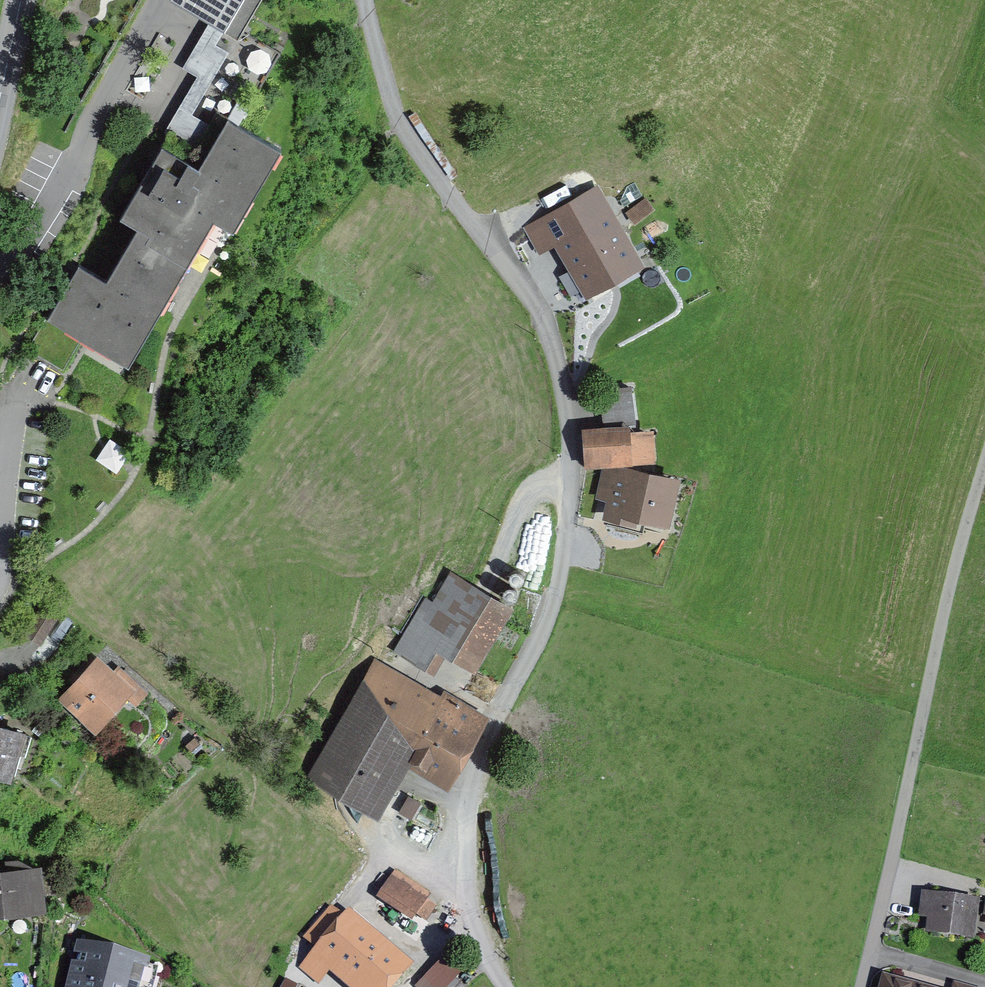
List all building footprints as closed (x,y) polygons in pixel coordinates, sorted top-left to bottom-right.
[(210,20),(225,29),(242,0),(174,0),(210,20)] [(222,48),(216,45),(225,29),(210,20),(182,67),(197,76),(165,129),(170,132),(195,147),(208,124),(200,119),(191,114),(228,52),(222,48)] [(233,230),(281,149),(237,124),(216,111),(208,124),(195,147),(170,132),(120,218),(136,228),(106,280),(78,264),(27,348),(63,369),(82,337),(128,364),(214,219),(233,230)] [(636,221),(652,208),(645,199),(629,212),(636,221)] [(539,252),(567,301),(620,270),(607,247),(597,253),(571,208),(513,242),(524,261),(539,252)] [(602,395),(606,423),(634,420),(630,391),(602,395)] [(652,460),(650,435),(584,440),(586,465),(652,460)] [(604,470),(600,492),(613,495),(607,524),(640,532),(642,522),(664,526),(674,482),(617,469),(604,470)] [(435,605),(456,618),(472,591),(450,578),(435,605)] [(487,600),(472,591),(456,618),(441,643),(475,664),(507,612),(487,600)] [(441,643),(456,618),(435,605),(426,600),(398,648),(428,666),(441,643)] [(65,695),(95,723),(126,690),(90,657),(77,672),(82,676),(65,695)] [(447,775),(481,715),(448,696),(438,698),(433,706),(373,671),(313,775),(369,807),(403,749),(447,775)] [(2,771),(14,731),(0,727),(0,770),(2,771)] [(42,905),(38,869),(18,861),(6,862),(8,873),(0,874),(0,909),(42,905)] [(434,906),(392,877),(381,894),(415,916),(416,914),(425,920),(434,906)] [(933,917),(931,927),(971,933),(975,905),(925,898),(922,915),(933,917)] [(385,938),(380,944),(334,904),(308,935),(316,941),(301,959),(322,977),(338,959),(371,986),(383,986),(408,958),(385,938)] [(144,966),(81,950),(72,986),(139,986),(144,966)]
